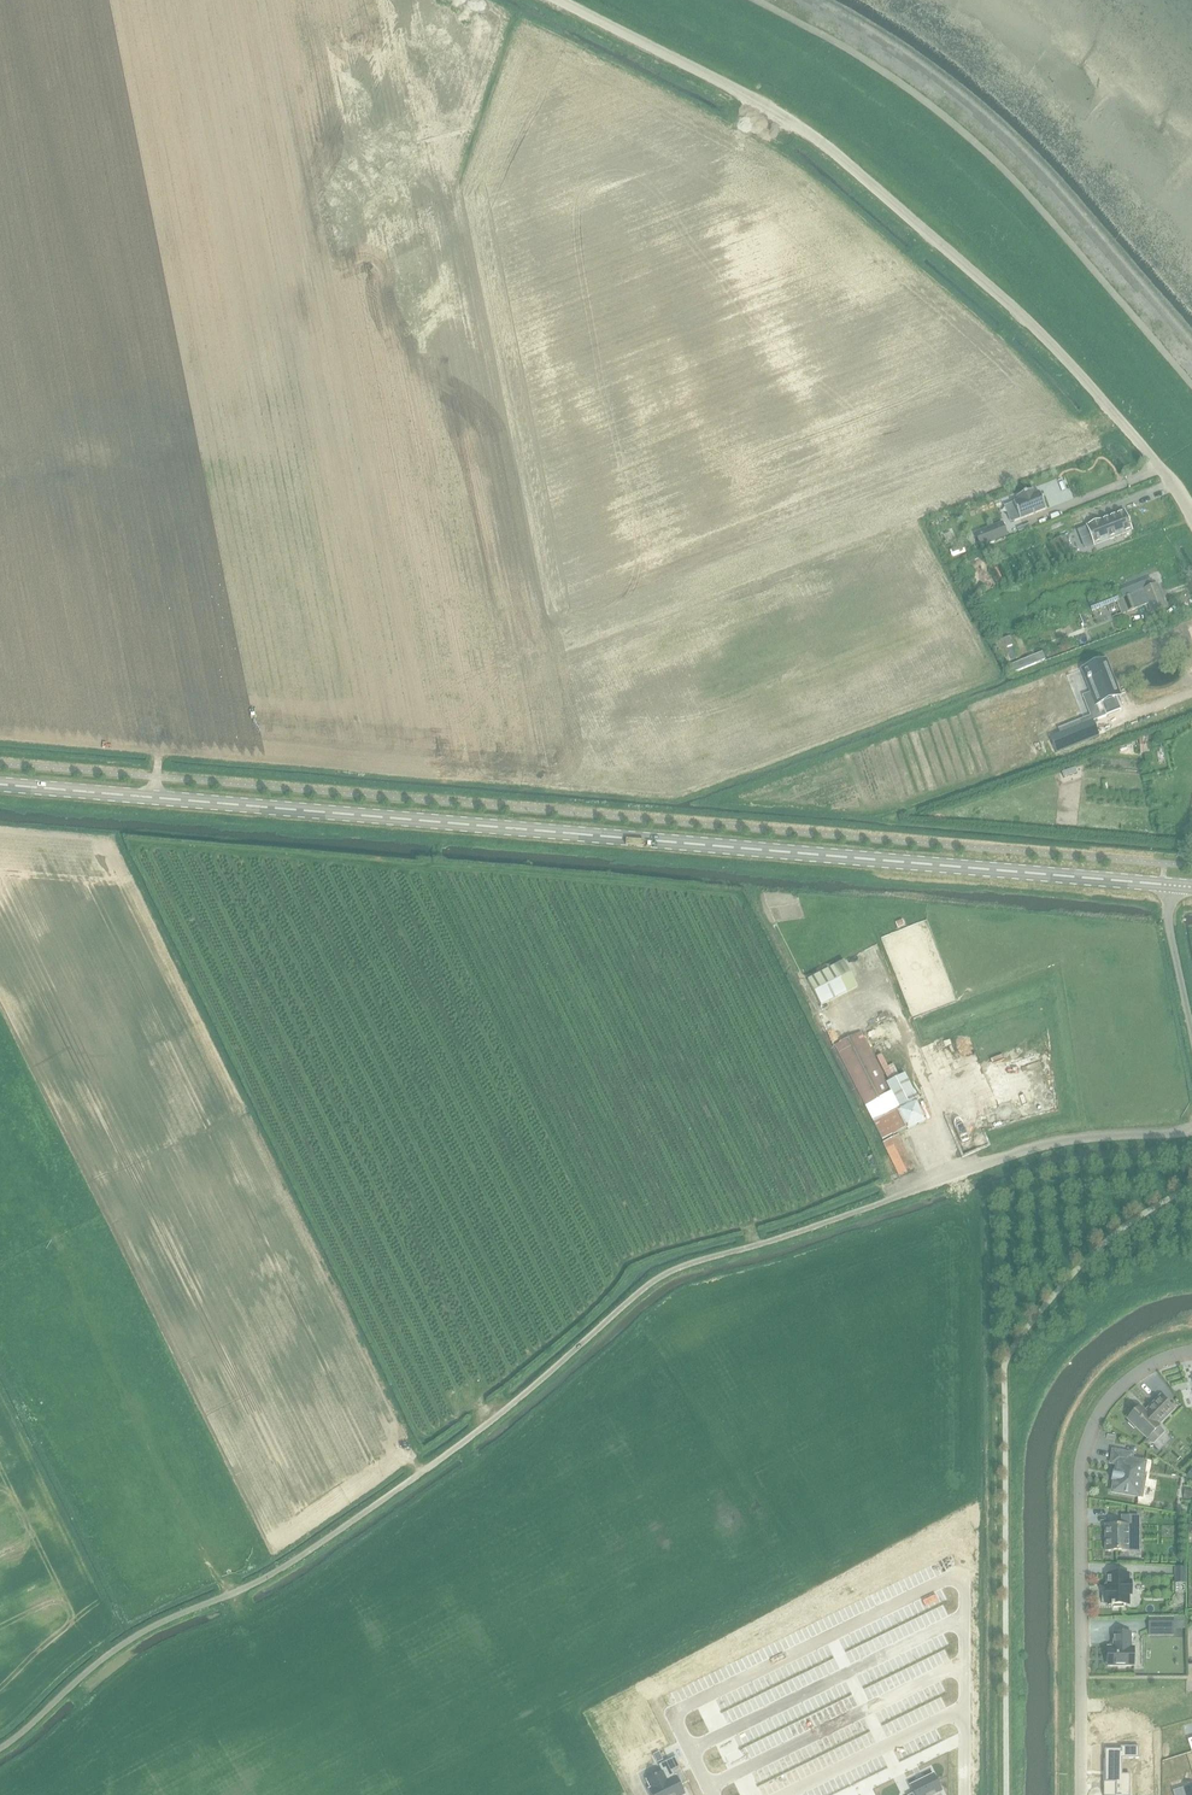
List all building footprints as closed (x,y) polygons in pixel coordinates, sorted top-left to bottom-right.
[(1129,484),(1131,496),(1148,493),(1145,481),(1129,484)] [(1039,489),(1044,501),(1052,498),(1048,486),(1039,489)] [(1016,510),(1011,512),(1014,521),(1020,519),(1046,509),(1039,492),(1035,494),(1033,490),(1016,497),(1018,501),(1013,502),(1016,510)] [(1144,522),(1157,517),(1151,499),(1137,504),(1144,522)] [(1101,521),(1086,527),(1093,545),(1108,539),(1132,529),(1125,512),(1101,521)] [(1049,522),(1052,530),(1069,524),(1066,516),(1049,522)] [(1130,517),(1131,525),(1142,523),(1141,516),(1130,517)] [(980,547),(1007,536),(1005,531),(1002,524),(975,534),(980,547)] [(1050,542),(1049,542),(1055,558),(1062,555),(1063,555),(1066,554),(1060,538),(1050,542)] [(1151,579),(1099,599),(1102,606),(1116,601),(1121,614),(1128,612),(1148,604),(1152,613),(1165,607),(1156,585),(1154,586),(1151,579)] [(1096,616),(1103,613),(1099,604),(1092,608),(1096,616)] [(1011,636),(994,642),(1005,663),(1019,658),(1011,636)] [(1041,653),(1012,664),(1015,672),(1044,660),(1041,653)] [(1102,661),(1085,668),(1090,679),(1086,681),(1099,713),(1104,711),(1101,703),(1116,697),(1113,690),(1117,689),(1114,683),(1111,684),(1102,661)] [(1092,720),(1049,737),(1056,753),(1098,737),(1092,720)] [(1148,736),(1139,737),(1139,745),(1149,744),(1148,736)] [(1075,768),(1062,772),(1064,778),(1077,773),(1075,768)] [(777,889),(765,891),(766,898),(778,896),(777,889)] [(821,1006),(847,993),(857,987),(844,961),(807,980),(821,1006)] [(861,1032),(836,1045),(836,1047),(899,1175),(915,1168),(898,1131),(925,1119),(917,1105),(918,1102),(903,1075),(901,1076),(894,1064),(889,1066),(883,1054),(877,1058),(890,1082),(887,1084),(861,1032)] [(949,1049),(959,1045),(956,1036),(946,1040),(949,1049)] [(979,1082),(988,1074),(981,1066),(972,1074),(979,1082)] [(1039,1110),(1053,1107),(1052,1100),(1037,1103),(1039,1110)] [(982,1116),(996,1113),(995,1106),(980,1109),(982,1116)] [(1174,1380),(1181,1398),(1191,1394),(1191,1391),(1187,1376),(1174,1380)] [(1159,1426),(1158,1425),(1174,1409),(1160,1396),(1153,1403),(1148,1409),(1145,1412),(1140,1407),(1127,1419),(1130,1421),(1128,1423),(1134,1429),(1136,1427),(1147,1438),(1159,1426)] [(1113,1451),(1113,1453),(1111,1463),(1117,1464),(1115,1472),(1113,1471),(1113,1472),(1115,1472),(1114,1479),(1112,1479),(1111,1480),(1114,1480),(1112,1492),(1139,1497),(1139,1496),(1142,1497),(1143,1486),(1141,1485),(1145,1462),(1131,1460),(1132,1454),(1117,1451),(1113,1451)] [(1191,1491),(1183,1490),(1182,1498),(1191,1499),(1191,1491)] [(1105,1525),(1105,1551),(1129,1551),(1129,1544),(1139,1544),(1139,1516),(1121,1516),(1121,1525),(1105,1525)] [(1175,1583),(1185,1583),(1185,1567),(1175,1567),(1175,1573),(1175,1583)] [(1108,1586),(1105,1586),(1105,1593),(1103,1593),(1103,1601),(1105,1601),(1105,1603),(1108,1603),(1108,1604),(1113,1604),(1113,1607),(1124,1607),(1124,1604),(1129,1604),(1129,1594),(1131,1594),(1131,1581),(1129,1581),(1129,1574),(1108,1574),(1108,1586)] [(1173,1618),(1149,1618),(1149,1629),(1173,1629),(1173,1618)] [(1113,1646),(1107,1646),(1107,1655),(1106,1657),(1106,1662),(1107,1664),(1107,1666),(1134,1666),(1134,1646),(1131,1646),(1131,1632),(1113,1632),(1113,1646)] [(1105,1754),(1105,1787),(1116,1787),(1116,1794),(1130,1794),(1130,1778),(1122,1778),(1122,1763),(1139,1762),(1139,1751),(1121,1751),(1121,1753),(1105,1754)] [(645,1778),(650,1787),(648,1788),(651,1794),(677,1794),(683,1792),(674,1774),(665,1779),(661,1770),(645,1778)] [(907,1792),(909,1794),(926,1794),(942,1787),(934,1770),(925,1775),(925,1774),(923,1775),(924,1776),(920,1777),(918,1778),(911,1782),(914,1789),(907,1792)] [(1183,1788),(1185,1794),(1191,1794),(1191,1785),(1183,1788)]
